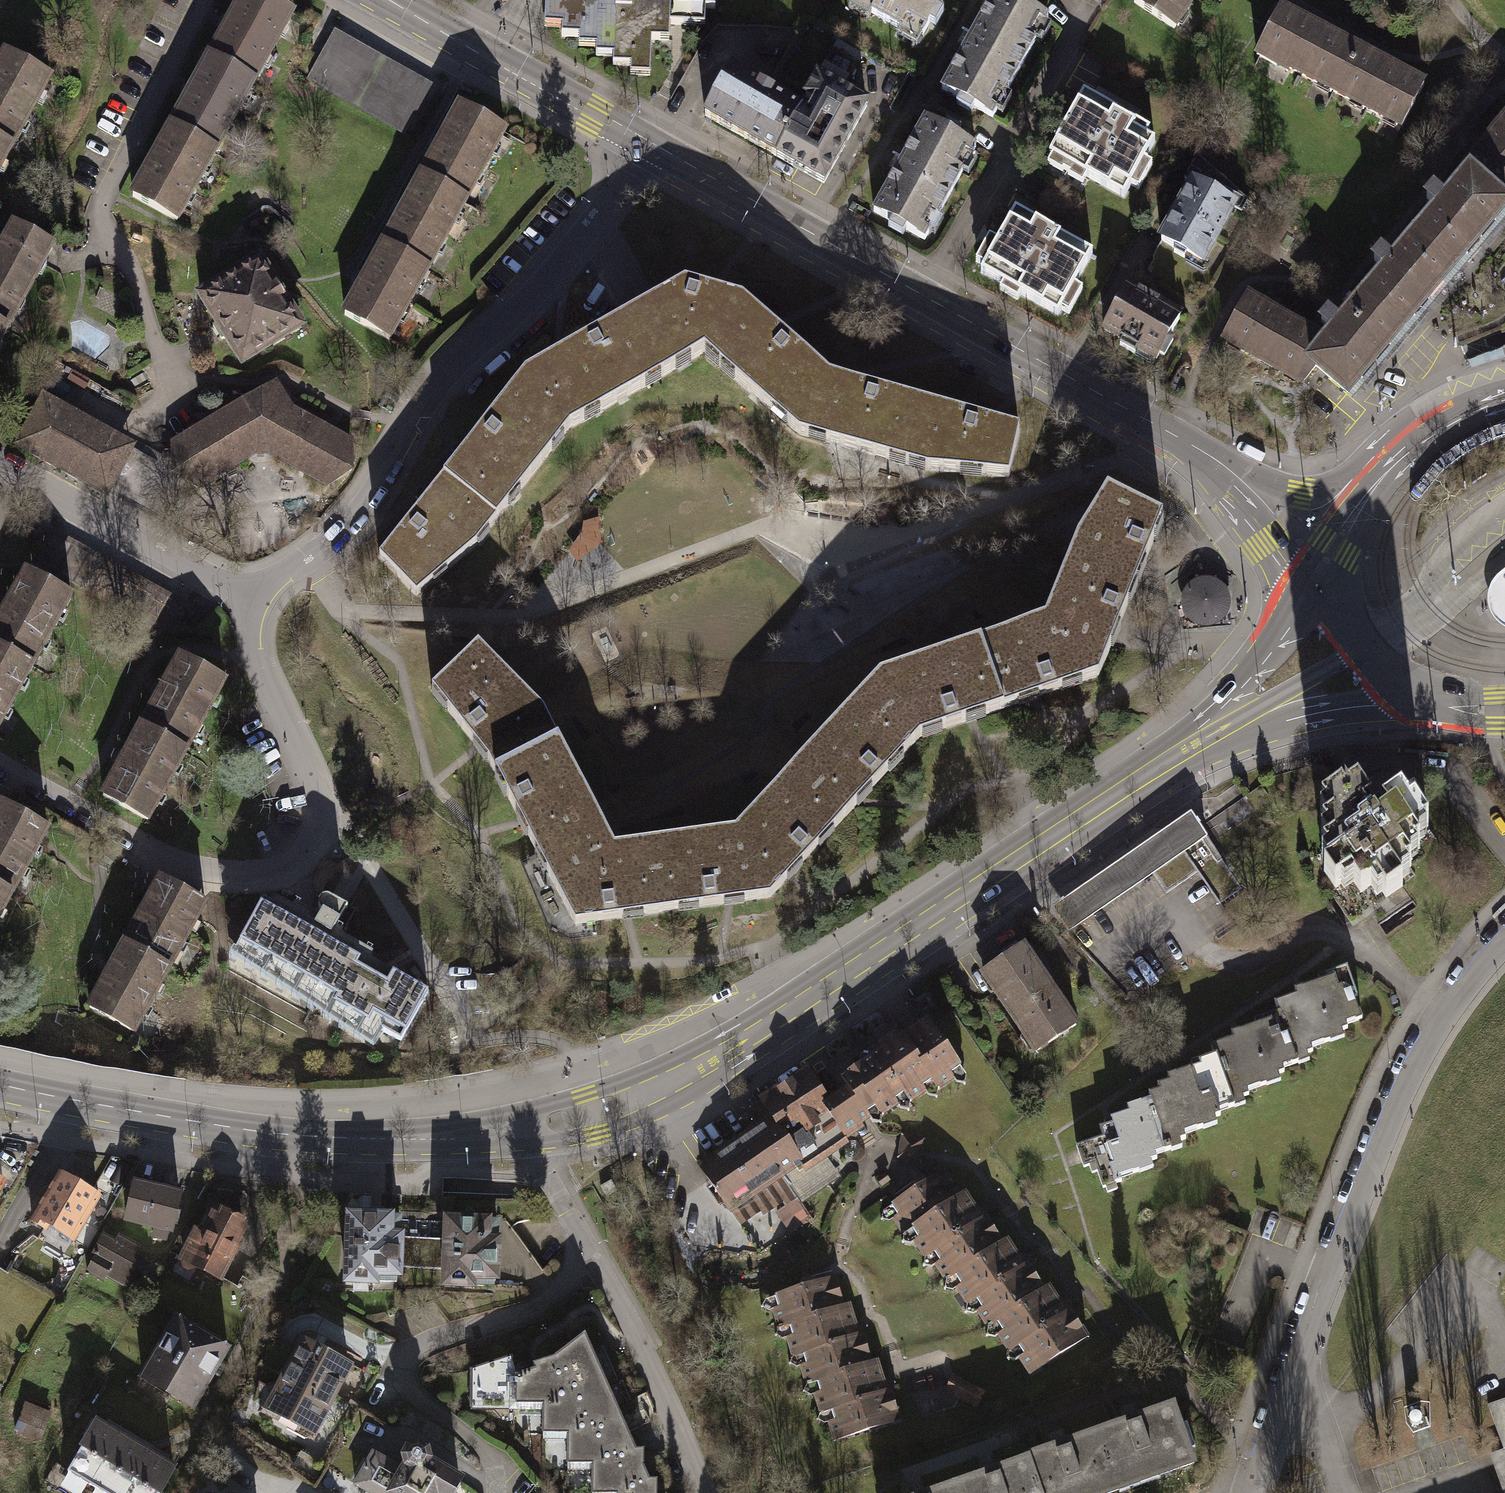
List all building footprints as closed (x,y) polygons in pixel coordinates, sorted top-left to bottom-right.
[(209,59),(253,84),(293,12),(270,0),(240,0),(209,59)] [(544,31),(562,31),(562,42),(579,43),(579,52),(595,52),(595,62),(613,62),(613,71),(629,71),(629,80),(651,80),(651,48),(669,48),(669,31),(678,31),(708,31),(708,13),(716,13),(716,0),(554,0),(554,2),(544,2),(544,31)] [(875,7),(872,13),(899,28),(902,24),(921,35),(927,25),(934,29),(944,12),(937,8),(942,0),(863,0),(875,7)] [(993,123),(1049,21),(1010,0),(992,0),(940,94),(993,123)] [(1193,0),(1136,0),(1135,2),(1174,27),(1193,0)] [(1289,66),(1334,92),(1357,50),(1282,8),(1255,54),(1286,72),(1289,66)] [(428,88),(333,34),(308,79),(403,132),(428,88)] [(12,147),(52,77),(4,50),(0,57),(0,141),(12,147)] [(1334,92),(1400,126),(1423,86),(1357,50),(1334,92)] [(209,59),(170,127),(214,152),(253,84),(209,59)] [(731,69),(703,121),(824,189),(869,107),(818,77),(800,109),(731,69)] [(1052,151),(1123,191),(1154,135),(1084,95),(1052,151)] [(471,199),(509,130),(459,102),(420,171),(471,199)] [(1499,202),(1504,194),(1504,121),(1462,171),(1469,176),(1499,202)] [(872,213),(931,246),(981,154),(922,122),(872,213)] [(176,219),(214,152),(170,127),(131,194),(176,219)] [(12,147),(0,141),(0,168),(12,147)] [(1187,255),(1201,265),(1233,206),(1240,211),(1246,201),(1196,155),(1182,179),(1191,185),(1160,240),(1176,249),(1172,254),(1182,260),(1187,255)] [(433,267),(471,199),(420,171),(382,238),(433,267)] [(1416,238),(1453,269),(1504,208),(1504,207),(1499,202),(1469,176),(1446,203),(1433,192),(1426,201),(1438,211),(1416,238)] [(995,273),(1073,316),(1107,255),(1030,212),(995,273)] [(48,247),(9,226),(0,242),(0,334),(48,247)] [(393,339),(433,267),(382,238),(342,310),(393,339)] [(1386,273),(1363,299),(1400,331),(1453,269),(1416,238),(1393,264),(1381,254),(1374,262),(1386,273)] [(199,295),(240,364),(299,329),(258,260),(199,295)] [(1137,348),(1155,358),(1159,351),(1163,354),(1172,338),(1168,336),(1180,315),(1128,286),(1103,328),(1122,339),(1119,343),(1134,351),(1137,348)] [(715,345),(728,356),(743,339),(732,330),(751,308),(741,302),(718,296),(713,294),(706,293),(685,287),(661,298),(640,309),(673,369),(703,353),(706,357),(715,345)] [(1302,381),(1315,366),(1311,362),(1328,342),(1248,297),(1225,338),(1302,381)] [(1347,393),(1400,331),(1363,299),(1340,326),(1328,315),(1321,324),(1333,335),(1328,342),(1311,362),(1315,366),(1347,393)] [(769,324),(751,308),(732,330),(743,339),(728,356),(743,369),(735,378),(773,412),(782,403),(794,414),(828,377),(780,334),(776,331),(769,324)] [(659,377),(673,369),(640,309),(622,319),(568,348),(562,352),(555,356),(535,366),(569,427),(584,419),(578,408),(590,401),(597,412),(644,386),(638,374),(652,366),(659,377)] [(560,437),(569,427),(535,366),(522,374),(465,445),(461,450),(441,474),(497,520),(552,450),(541,441),(551,429),(560,437)] [(893,448),(910,452),(924,404),(861,386),(850,383),(828,377),(794,414),(785,424),(797,434),(889,458),(893,448)] [(174,472),(198,486),(245,458),(244,456),(253,451),(270,450),(280,455),(279,457),(327,483),(350,470),(350,442),(263,393),(262,391),(173,444),(174,472)] [(18,443),(93,484),(118,438),(44,396),(18,443)] [(983,420),(924,404),(910,452),(928,457),(925,471),(1008,475),(1019,430),(1000,425),(993,423),(983,420)] [(472,547),(497,520),(441,474),(424,497),(419,502),(377,556),(415,594),(431,581),(428,576),(436,565),(446,569),(472,547)] [(1103,492),(1068,557),(1133,583),(1135,578),(1160,516),(1155,514),(1103,492)] [(581,561),(608,539),(596,525),(569,546),(581,561)] [(186,608),(53,533),(38,559),(171,635),(186,608)] [(1114,635),(1133,583),(1068,557),(1044,617),(1049,633),(1064,627),(1070,631),(1064,646),(1104,662),(1104,660),(1109,646),(1114,635)] [(0,619),(0,648),(34,666),(72,594),(26,570),(0,619)] [(1497,577),(1490,586),(1488,593),(1488,603),(1489,611),(1493,618),(1499,625),(1504,629),(1504,570),(1497,577)] [(1202,581),(1193,583),(1186,588),(1182,595),(1181,604),(1184,612),(1191,619),(1201,622),(1211,620),(1218,615),(1222,608),(1223,600),(1221,594),(1218,588),(1212,584),(1202,581)] [(1098,675),(1104,662),(1064,646),(1070,631),(1064,627),(1049,633),(1044,617),(977,641),(1000,708),(1013,703),(1020,701),(1028,699),(1098,675)] [(976,716),(1000,708),(977,641),(880,674),(862,693),(914,741),(920,736),(964,721),(970,719),(976,716)] [(491,742),(497,751),(502,748),(510,755),(521,749),(518,744),(549,727),(542,710),(477,646),(431,690),(475,744),(487,736),(491,742)] [(34,666),(0,648),(0,729),(34,666)] [(181,657),(143,724),(185,748),(223,680),(181,657)] [(862,797),(914,741),(862,693),(791,768),(843,817),(853,806),(857,802),(862,797)] [(146,817),(185,748),(143,724),(104,793),(146,817)] [(535,849),(545,846),(598,817),(549,727),(518,744),(521,749),(510,755),(502,748),(497,751),(487,757),(518,816),(529,814),(534,820),(539,827),(525,833),(535,849)] [(793,871),(843,817),(791,768),(734,829),(738,858),(749,857),(762,869),(758,872),(760,898),(770,896),(786,879),(789,876),(793,871)] [(1415,806),(1410,809),(1402,796),(1375,814),(1371,808),(1357,788),(1344,797),(1342,793),(1321,807),(1331,822),(1322,828),(1332,844),(1323,850),(1333,865),(1323,871),(1335,888),(1350,877),(1360,893),(1375,883),(1386,898),(1402,886),(1396,877),(1412,867),(1405,857),(1420,847),(1413,837),(1429,826),(1415,806)] [(0,806),(0,885),(10,891),(45,829),(1,804),(0,806)] [(1205,835),(1191,813),(1052,907),(1067,930),(1122,892),(1151,872),(1205,835)] [(633,914),(660,910),(650,841),(637,843),(614,846),(603,827),(598,817),(545,846),(554,868),(548,871),(574,922),(599,918),(624,915),(628,914),(633,914)] [(735,901),(760,898),(758,872),(762,869),(749,857),(738,858),(734,829),(650,841),(660,910),(726,902),(729,901),(735,901)] [(1242,888),(1205,835),(1151,872),(1152,874),(1166,895),(1197,873),(1218,904),(1221,903),(1242,888)] [(160,879),(123,943),(169,969),(206,905),(160,879)] [(10,891),(0,885),(0,910),(10,891)] [(318,920),(325,923),(337,903),(330,899),(326,898),(322,899),(319,902),(318,905),(318,908),(320,911),(322,913),(318,920)] [(368,1023),(399,1040),(426,990),(332,939),(335,935),(296,914),(293,918),(262,901),(234,953),(269,971),(272,966),(303,983),(300,988),(330,1005),(327,1011),(364,1031),(368,1023)] [(134,1031),(169,969),(123,943),(88,1006),(134,1031)] [(1023,948),(983,975),(1033,1050),(1073,1024),(1023,948)] [(1276,1002),(1278,1010),(1294,1056),(1312,1050),(1311,1046),(1328,1040),(1327,1035),(1346,1028),(1345,1025),(1360,1019),(1352,997),(1355,996),(1345,967),(1326,974),(1327,979),(1306,986),(1301,988),(1303,992),(1276,1002)] [(1297,1062),(1294,1056),(1278,1010),(1261,1016),(1263,1022),(1240,1029),(1238,1030),(1240,1035),(1211,1045),(1214,1054),(1230,1100),(1248,1094),(1246,1089),(1266,1082),(1264,1078),(1283,1072),(1282,1067),(1297,1062)] [(847,1089),(828,1102),(837,1115),(832,1118),(844,1136),(845,1138),(862,1127),(859,1123),(877,1111),(880,1114),(906,1097),(909,1102),(934,1085),(936,1089),(953,1077),(949,1072),(959,1066),(928,1020),(901,1037),(893,1034),(879,1044),(877,1052),(840,1078),(847,1089)] [(1232,1107),(1230,1100),(1214,1054),(1198,1060),(1200,1065),(1177,1073),(1175,1074),(1177,1080),(1157,1087),(1158,1091),(1150,1094),(1152,1098),(1167,1144),(1183,1138),(1182,1134),(1202,1127),(1200,1122),(1219,1115),(1218,1111),(1232,1107)] [(755,1119),(760,1125),(771,1118),(801,1162),(781,1175),(790,1187),(778,1195),(785,1205),(796,1197),(836,1171),(822,1150),(844,1136),(832,1118),(837,1115),(828,1102),(807,1070),(758,1103),(765,1113),(755,1119)] [(1169,1149),(1167,1144),(1152,1098),(1133,1104),(1135,1110),(1113,1117),(1109,1118),(1111,1123),(1099,1127),(1102,1138),(1076,1147),(1083,1167),(1093,1163),(1102,1188),(1120,1182),(1118,1177),(1137,1171),(1135,1165),(1156,1158),(1154,1154),(1169,1149)] [(728,1210),(781,1175),(801,1162),(771,1118),(760,1125),(698,1166),(710,1183),(728,1210)] [(924,1137),(900,1135),(897,1161),(921,1163),(924,1137)] [(913,1230),(962,1197),(944,1170),(892,1204),(899,1214),(894,1217),(906,1235),(913,1230)] [(46,1223),(74,1239),(99,1198),(60,1175),(32,1221),(43,1228),(46,1223)] [(596,1185),(601,1196),(613,1190),(608,1180),(596,1185)] [(167,1228),(172,1229),(179,1191),(133,1182),(125,1220),(156,1226),(154,1237),(165,1239),(167,1228)] [(962,1197),(913,1230),(918,1237),(912,1240),(924,1258),(934,1251),(940,1260),(934,1264),(945,1280),(953,1274),(1003,1241),(985,1215),(981,1218),(978,1215),(965,1195),(962,1197)] [(182,1258),(220,1277),(243,1230),(211,1215),(202,1235),(195,1231),(182,1258)] [(348,1216),(346,1281),(373,1282),(373,1272),(397,1273),(398,1266),(398,1237),(399,1217),(348,1216)] [(445,1267),(444,1285),(471,1286),(471,1276),(494,1277),(496,1222),(446,1220),(446,1238),(445,1267)] [(130,1284),(143,1292),(158,1267),(133,1253),(136,1248),(117,1238),(114,1243),(101,1236),(90,1256),(93,1258),(86,1270),(104,1281),(107,1275),(128,1287),(130,1284)] [(398,1237),(398,1266),(445,1267),(446,1238),(398,1237)] [(1026,1263),(1023,1265),(1020,1260),(1019,1258),(1006,1239),(1003,1241),(953,1274),(960,1284),(956,1287),(967,1303),(975,1298),(982,1307),(976,1310),(988,1327),(996,1321),(1044,1290),(1026,1263)] [(783,1324),(789,1322),(844,1306),(835,1276),(774,1294),(783,1324)] [(1072,1312),(1069,1315),(1064,1307),(1061,1303),(1049,1286),(1044,1290),(996,1321),(1002,1330),(997,1333),(1008,1349),(1016,1345),(1022,1353),(1017,1356),(1029,1373),(1087,1334),(1072,1312)] [(871,1363),(862,1332),(858,1333),(857,1330),(856,1327),(849,1304),(844,1306),(789,1322),(792,1334),(787,1336),(792,1355),(803,1352),(806,1362),(801,1363),(807,1382),(820,1378),(871,1363)] [(142,1376),(187,1403),(199,1382),(206,1386),(228,1348),(181,1320),(171,1336),(168,1334),(142,1376)] [(542,1432),(568,1432),(574,1432),(575,1419),(622,1420),(584,1332),(555,1355),(532,1362),(534,1369),(518,1374),(518,1404),(542,1404),(542,1432)] [(269,1409),(313,1432),(348,1367),(341,1363),(344,1359),(328,1351),(326,1355),(304,1343),(269,1409)] [(518,1406),(518,1404),(518,1374),(511,1356),(469,1370),(468,1406),(518,1406)] [(828,1419),(834,1438),(899,1419),(890,1390),(885,1391),(883,1387),(876,1361),(871,1363),(820,1378),(832,1418),(828,1419)] [(979,1390),(952,1378),(947,1390),(974,1401),(979,1390)] [(1488,1404),(1504,1453),(1504,1398),(1488,1404)] [(48,1413),(25,1404),(15,1430),(30,1435),(33,1427),(42,1431),(48,1413)] [(1124,1422),(1096,1432),(1115,1485),(1156,1471),(1158,1475),(1194,1463),(1174,1405),(1141,1416),(1140,1412),(1132,1415),(1123,1418),(1124,1422)] [(635,1449),(622,1420),(575,1419),(574,1432),(568,1432),(568,1463),(591,1463),(599,1462),(599,1449),(635,1449)] [(67,1470),(94,1485),(123,1436),(95,1421),(67,1470)] [(1115,1485),(1096,1432),(1068,1442),(1067,1438),(1060,1442),(1053,1443),(1054,1445),(1025,1456),(1026,1458),(1038,1492),(1086,1492),(1093,1491),(1093,1492),(1103,1492),(1116,1488),(1115,1485)] [(107,1492),(124,1492),(148,1451),(123,1436),(94,1485),(107,1492)] [(403,1469),(391,1491),(394,1492),(449,1492),(458,1479),(424,1459),(425,1457),(423,1450),(417,1446),(409,1448),(404,1456),(406,1463),(403,1469)] [(643,1448),(635,1449),(599,1449),(599,1462),(591,1463),(592,1492),(615,1492),(623,1492),(625,1479),(648,1478),(643,1466),(643,1448)] [(148,1451),(124,1492),(158,1492),(174,1466),(148,1451)] [(391,1491),(403,1469),(372,1452),(355,1483),(372,1492),(389,1492),(391,1491)] [(315,1463),(301,1455),(293,1469),(314,1480),(324,1463),(317,1459),(315,1463)] [(1026,1458),(998,1468),(997,1465),(990,1467),(981,1470),(982,1473),(953,1483),(956,1492),(1038,1492),(1026,1458)] [(648,1478),(625,1479),(623,1492),(615,1492),(655,1492),(655,1478),(648,1478)] [(953,1483),(925,1492),(925,1491),(918,1492),(956,1492),(953,1483)]
